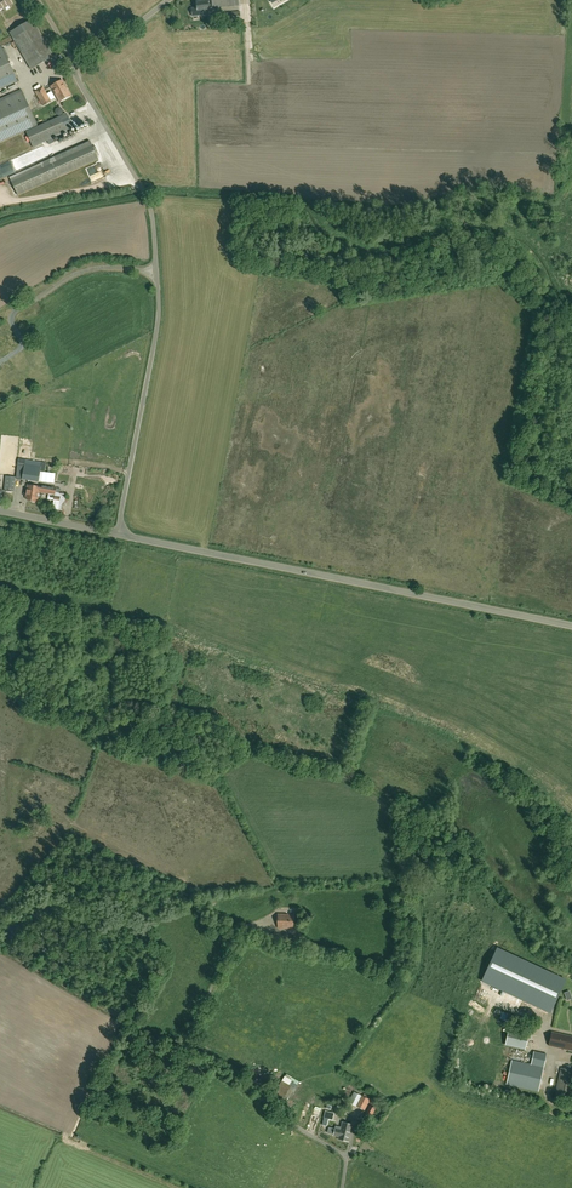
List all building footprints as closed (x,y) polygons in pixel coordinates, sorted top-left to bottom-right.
[(4,7),(4,8),(12,3),(11,2),(11,1),(10,0),(0,0),(0,9),(4,7)] [(207,9),(209,9),(209,8),(212,8),(239,5),(238,0),(212,0),(212,2),(208,3),(208,0),(196,2),(197,7),(197,10),(202,10),(202,8),(205,7),(205,9),(207,9)] [(207,14),(207,9),(205,9),(205,7),(202,8),(202,10),(197,10),(197,7),(191,8),(192,16),(207,14)] [(222,23),(240,21),(239,11),(221,13),(222,23)] [(32,19),(9,32),(12,37),(31,69),(54,56),(32,19)] [(18,82),(1,46),(0,47),(0,90),(18,82)] [(59,59),(54,62),(59,70),(63,68),(59,59)] [(59,101),(71,95),(61,79),(50,86),(59,101)] [(43,106),(51,101),(43,86),(34,91),(43,106)] [(25,99),(21,89),(0,99),(0,142),(37,125),(25,99)] [(66,113),(26,131),(33,147),(73,129),(66,113)] [(17,195),(25,192),(98,159),(90,141),(25,170),(9,178),(17,195)] [(24,339),(19,343),(17,339),(15,341),(22,352),(28,349),(24,344),(28,341),(24,335),(23,337),(24,339)] [(8,474),(16,474),(16,458),(7,459),(8,474)] [(38,481),(41,467),(41,462),(26,459),(22,479),(38,481)] [(14,492),(16,477),(5,476),(4,491),(14,492)] [(27,485),(26,496),(27,496),(27,500),(33,500),(32,501),(35,502),(35,501),(37,501),(37,499),(38,499),(39,492),(55,494),(56,487),(42,485),(41,487),(27,485)] [(294,928),(294,914),(278,914),(278,928),(294,928)] [(282,944),(284,935),(274,932),(272,942),(282,944)] [(566,979),(498,947),(482,980),(551,1012),(566,979)] [(505,1045),(525,1049),(528,1033),(509,1029),(505,1045)] [(552,1031),(548,1045),(571,1050),(571,1036),(552,1031)] [(538,1091),(546,1054),(534,1051),(531,1064),(512,1060),(506,1084),(538,1091)] [(571,1095),(571,1070),(561,1068),(555,1095),(571,1099),(571,1095)] [(288,1097),(294,1087),(279,1079),(274,1089),(288,1097)] [(364,1110),(369,1099),(353,1092),(348,1102),(364,1110)] [(371,1118),(376,1108),(370,1105),(365,1115),(371,1118)] [(338,1139),(349,1141),(353,1125),(342,1122),(340,1129),(335,1128),(335,1129),(329,1128),(328,1134),(339,1136),(338,1139)]
